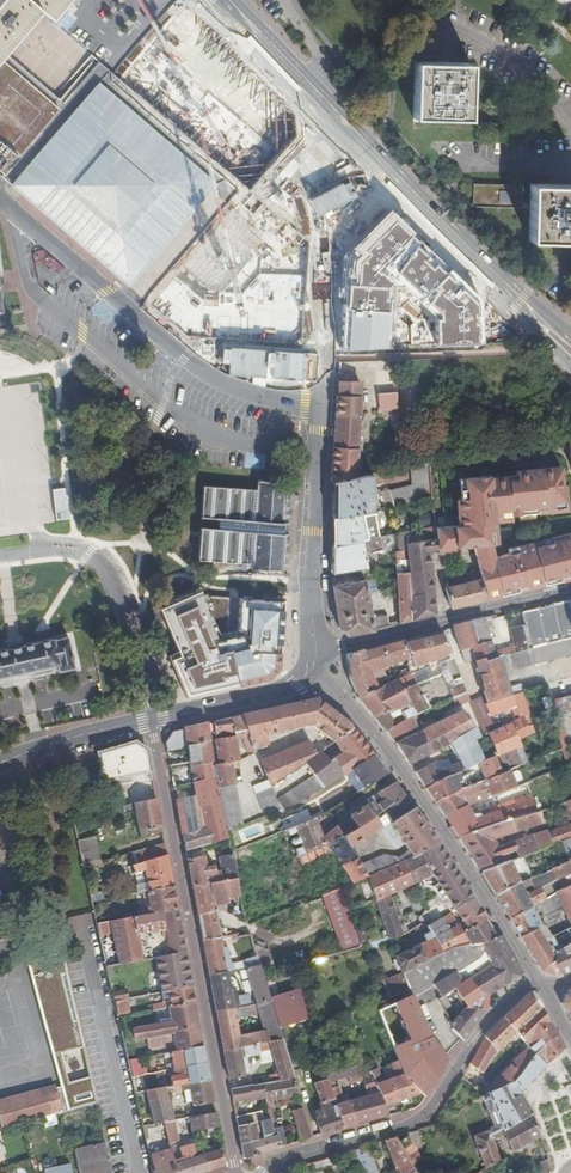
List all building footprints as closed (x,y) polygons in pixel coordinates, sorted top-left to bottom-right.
[(2,177),(63,105),(1,52),(38,10),(48,19),(65,0),(0,0),(0,159),(1,160),(0,161),(0,175),(2,177)] [(468,63),(412,62),(411,117),(466,118),(468,63)] [(98,88),(31,169),(177,292),(245,211),(98,88)] [(509,142),(477,142),(477,158),(508,159),(509,142)] [(471,204),(519,206),(520,183),(472,182),(471,204)] [(530,185),(529,240),(570,241),(570,186),(530,185)] [(288,363),(310,360),(292,231),(265,235),(268,261),(243,264),(247,288),(268,285),(269,295),(277,294),(278,302),(257,305),(259,324),(282,321),(288,363)] [(362,333),(447,300),(434,268),(422,272),(411,245),(346,271),(360,305),(352,308),(362,333)] [(213,274),(227,284),(237,270),(222,260),(213,274)] [(473,310),(482,302),(470,288),(461,296),(473,310)] [(222,312),(232,302),(224,294),(214,304),(222,312)] [(453,294),(423,306),(427,315),(457,302),(453,294)] [(248,347),(248,340),(235,339),(234,364),(272,366),(273,348),(248,347)] [(337,350),(337,367),(386,366),(385,349),(337,350)] [(360,384),(338,384),(339,395),(337,395),(331,482),(333,482),(361,477),(361,469),(358,469),(359,414),(360,384)] [(385,389),(374,391),(376,404),(387,403),(385,389)] [(245,453),(245,468),(264,469),(265,454),(245,453)] [(382,493),(387,509),(432,502),(430,465),(412,468),(414,488),(407,491),(407,490),(399,492),(399,491),(391,493),(390,491),(382,493)] [(496,529),(495,522),(501,521),(501,517),(511,516),(541,513),(541,508),(549,507),(549,512),(557,511),(557,506),(570,505),(569,484),(566,484),(564,465),(538,468),(538,473),(527,473),(527,469),(519,470),(520,475),(510,476),(510,478),(493,479),(492,477),(463,480),(464,491),(459,491),(460,500),(462,516),(458,517),(459,527),(436,529),(439,550),(439,554),(450,554),(449,549),(456,549),(473,547),(476,560),(479,572),(481,580),(484,594),(570,570),(570,534),(507,550),(508,555),(495,559),(491,546),(490,529),(496,529)] [(333,482),(334,518),(374,511),(377,511),(371,475),(361,477),(333,482)] [(196,558),(252,562),(252,568),(277,570),(284,570),(287,533),(288,523),(290,485),(282,484),(282,482),(268,481),(257,480),(256,490),(202,486),(200,517),(215,518),(214,527),(198,526),(196,558)] [(64,488),(51,489),(53,520),(65,519),(64,488)] [(334,546),(373,539),(380,538),(374,511),(334,518),(334,546)] [(432,554),(431,551),(439,550),(436,529),(405,534),(407,552),(409,571),(413,620),(435,615),(435,612),(429,570),(434,569),(432,554)] [(353,573),(368,571),(365,554),(375,552),(373,539),(334,546),(334,575),(353,573)] [(409,571),(407,552),(396,552),(397,567),(397,572),(409,571)] [(486,600),(510,594),(570,578),(570,570),(484,594),(486,600)] [(413,620),(409,571),(397,572),(397,577),(400,623),(413,620)] [(479,572),(454,578),(456,586),(481,580),(479,572)] [(373,630),(388,626),(387,617),(372,619),(368,589),(380,588),(379,579),(334,585),(334,588),(340,629),(348,634),(373,630)] [(454,587),(452,608),(486,600),(484,594),(481,580),(456,586),(454,587)] [(454,587),(446,588),(450,608),(452,608),(454,587)] [(521,614),(524,626),(521,627),(528,651),(570,640),(570,603),(521,614)] [(496,659),(485,619),(453,626),(454,628),(460,652),(461,652),(472,649),(476,661),(476,662),(483,660),(483,663),(496,659)] [(528,651),(521,627),(511,630),(516,648),(517,654),(528,651)] [(443,631),(406,641),(418,685),(419,685),(430,680),(442,675),(446,683),(449,690),(453,699),(466,693),(443,631)] [(56,665),(58,672),(74,669),(68,638),(52,642),(52,640),(33,644),(17,647),(0,651),(0,678),(56,665)] [(418,685),(406,641),(405,639),(347,655),(350,674),(352,683),(358,698),(390,685),(385,671),(407,662),(409,669),(402,671),(401,676),(402,680),(400,681),(405,691),(418,685)] [(476,662),(486,695),(471,704),(484,734),(490,730),(494,728),(493,724),(487,705),(523,693),(524,693),(522,685),(505,689),(501,675),(570,656),(570,640),(528,651),(517,654),(503,658),(496,659),(483,663),(483,660),(476,662)] [(517,654),(516,648),(501,652),(503,658),(517,654)] [(472,649),(461,652),(465,663),(476,661),(472,649)] [(430,680),(434,688),(446,683),(442,675),(430,680)] [(400,681),(390,685),(358,698),(375,718),(389,712),(404,705),(411,719),(413,718),(428,711),(430,710),(419,685),(418,685),(405,691),(400,681)] [(446,683),(434,688),(437,695),(449,690),(446,683)] [(440,705),(441,705),(453,699),(449,690),(437,695),(436,696),(440,705)] [(453,699),(457,708),(467,703),(465,700),(468,698),(466,693),(453,699)] [(487,705),(493,724),(506,720),(504,712),(513,711),(518,724),(512,726),(518,740),(535,733),(530,719),(530,714),(523,693),(487,705)] [(441,705),(445,714),(457,708),(453,699),(441,705)] [(291,706),(213,724),(215,738),(231,736),(232,738),(216,742),(219,768),(215,768),(229,833),(239,828),(231,777),(234,776),(233,767),(243,765),(245,764),(244,762),(238,763),(233,741),(242,739),(249,757),(255,756),(254,751),(267,748),(265,736),(296,729),(304,728),(312,726),(333,744),(352,730),(349,725),(318,700),(299,705),(291,706)] [(375,718),(381,724),(393,719),(389,712),(375,718)] [(450,743),(473,731),(465,713),(440,724),(450,743)] [(402,715),(393,719),(381,724),(387,731),(406,722),(402,715)] [(406,722),(387,731),(392,739),(417,727),(415,722),(413,718),(411,719),(406,722)] [(450,743),(440,724),(421,733),(431,753),(450,743)] [(185,730),(187,749),(192,770),(215,765),(212,743),(209,725),(185,730)] [(492,735),(490,736),(500,757),(521,748),(518,740),(512,726),(492,735)] [(456,756),(478,747),(476,742),(481,740),(476,729),(473,731),(450,743),(456,756)] [(187,749),(185,730),(172,734),(166,744),(168,753),(187,749)] [(298,784),(308,798),(350,771),(373,755),(352,730),(333,744),(338,750),(334,752),(337,757),(327,764),(324,758),(320,753),(304,764),(311,774),(298,784)] [(431,753),(421,733),(398,744),(410,765),(431,753)] [(294,771),(304,764),(320,753),(327,748),(323,742),(311,750),(308,743),(284,754),(294,771)] [(135,747),(101,756),(102,762),(102,769),(101,775),(100,781),(98,787),(127,780),(126,775),(151,769),(148,751),(135,747)] [(461,774),(427,789),(436,803),(502,776),(495,759),(485,764),(478,747),(456,756),(460,762),(465,772),(479,767),(482,775),(466,782),(461,774)] [(294,771),(284,754),(261,764),(270,789),(294,771)] [(373,755),(350,771),(353,776),(352,778),(357,785),(360,784),(363,790),(386,773),(373,755)] [(503,765),(506,774),(510,773),(517,770),(513,761),(503,765)] [(433,764),(416,772),(427,789),(461,774),(465,772),(460,762),(438,772),(433,764)] [(205,829),(181,835),(184,851),(218,843),(222,842),(227,841),(230,839),(229,833),(215,768),(215,765),(192,770),(194,784),(196,797),(199,809),(205,829)] [(445,817),(465,809),(461,801),(487,791),(491,799),(517,789),(510,773),(506,774),(502,776),(436,803),(445,817)] [(390,824),(412,808),(394,784),(380,793),(382,797),(379,799),(378,797),(374,799),(375,801),(368,806),(380,823),(386,819),(390,824)] [(527,802),(533,800),(528,787),(522,789),(527,802)] [(521,796),(518,788),(517,789),(491,799),(489,800),(492,807),(521,796)] [(264,820),(279,814),(271,791),(257,796),(264,820)] [(465,809),(468,808),(489,800),(491,799),(487,791),(461,801),(465,809)] [(175,801),(181,835),(205,829),(199,809),(196,797),(175,801)] [(459,838),(538,812),(534,799),(533,800),(527,802),(476,821),(468,808),(465,809),(445,817),(459,838)] [(163,832),(157,801),(135,805),(124,807),(128,810),(136,809),(141,838),(163,832)] [(570,820),(570,801),(538,812),(459,838),(482,874),(510,863),(562,842),(570,839),(570,826),(548,835),(546,831),(495,850),(492,843),(542,825),(540,819),(555,814),(554,812),(566,808),(570,821),(570,820)] [(351,817),(363,835),(376,826),(392,849),(395,849),(402,845),(406,851),(396,857),(382,854),(358,864),(348,846),(332,851),(351,883),(366,877),(401,862),(438,846),(430,835),(426,829),(412,808),(390,824),(386,819),(380,823),(368,806),(351,817)] [(281,823),(285,832),(310,822),(306,813),(281,823)] [(295,854),(297,857),(328,844),(332,851),(348,846),(363,835),(351,817),(341,824),(324,837),(317,825),(319,824),(319,823),(322,820),(320,816),(314,820),(310,822),(285,832),(283,833),(285,838),(295,834),(297,837),(292,839),(290,841),(292,845),(294,846),(299,844),(302,850),(296,852),(295,854)] [(21,853),(40,848),(38,839),(19,843),(21,853)] [(562,842),(570,862),(570,865),(570,839),(562,842)] [(81,843),(83,852),(99,848),(97,840),(81,843)] [(230,854),(227,841),(222,842),(223,847),(226,862),(231,861),(230,854)] [(137,860),(138,865),(168,856),(165,844),(143,851),(145,857),(137,860)] [(328,844),(297,857),(301,865),(332,851),(328,844)] [(430,875),(447,897),(455,908),(473,900),(475,900),(438,846),(401,862),(410,884),(424,909),(433,905),(421,879),(430,875)] [(86,868),(103,863),(99,848),(83,852),(86,868)] [(138,888),(139,895),(149,893),(174,888),(168,856),(138,865),(133,867),(136,875),(146,872),(149,886),(138,888)] [(187,863),(192,890),(235,880),(231,861),(226,862),(219,863),(221,873),(215,874),(214,870),(206,871),(204,859),(187,863)] [(410,884),(401,862),(366,877),(384,934),(385,938),(388,937),(399,933),(398,929),(386,894),(410,884)] [(570,862),(553,869),(562,891),(570,887),(570,865),(570,862)] [(510,863),(482,874),(495,896),(523,883),(510,863)] [(235,880),(192,890),(202,943),(218,939),(225,938),(225,933),(218,934),(213,903),(239,897),(236,884),(235,880)] [(523,883),(495,896),(511,919),(532,908),(546,900),(541,889),(527,896),(524,890),(532,886),(530,880),(523,883)] [(30,891),(28,884),(2,891),(0,885),(0,898),(30,891)] [(546,900),(532,908),(538,921),(544,917),(562,907),(569,921),(570,920),(570,887),(562,891),(546,900)] [(174,888),(149,893),(152,908),(140,910),(141,916),(178,909),(174,888)] [(93,896),(94,904),(105,901),(104,894),(93,896)] [(473,900),(455,908),(468,931),(485,921),(479,911),(473,900)] [(532,908),(511,919),(525,941),(536,936),(535,935),(540,932),(543,931),(542,931),(538,921),(532,908)] [(141,916),(99,925),(102,937),(114,935),(120,965),(158,958),(186,953),(178,909),(141,916)] [(10,936),(4,910),(0,911),(0,939),(10,936)] [(442,917),(454,946),(454,947),(470,944),(495,939),(485,921),(468,931),(463,933),(451,913),(442,917)] [(454,946),(442,917),(427,923),(430,930),(441,952),(454,946)] [(360,927),(351,929),(355,943),(363,940),(360,927)] [(441,952),(430,930),(422,934),(424,940),(392,955),(398,972),(441,952)] [(536,936),(525,941),(542,971),(557,976),(559,975),(553,962),(557,959),(553,950),(557,948),(553,940),(545,943),(540,932),(535,935),(536,936)] [(237,939),(236,939),(242,961),(256,958),(252,946),(249,936),(237,939)] [(390,942),(388,937),(385,938),(366,944),(367,950),(390,942)] [(454,991),(474,979),(493,967),(504,986),(522,975),(501,937),(495,939),(470,944),(454,947),(454,946),(441,952),(398,972),(406,989),(410,997),(412,999),(434,989),(440,1000),(454,991)] [(220,953),(218,939),(202,943),(209,977),(226,974),(228,974),(227,969),(224,969),(223,963),(227,962),(225,953),(220,953)] [(62,1049),(83,1043),(60,941),(35,949),(62,1049)] [(261,977),(272,974),(267,953),(261,950),(263,946),(258,943),(255,948),(252,946),(256,958),(258,968),(261,977)] [(559,975),(570,971),(570,947),(562,952),(560,947),(557,948),(553,950),(557,959),(553,962),(559,975)] [(186,953),(158,958),(164,993),(192,987),(186,953)] [(325,957),(310,962),(292,967),(293,973),(316,966),(316,967),(327,963),(325,957)] [(242,961),(244,971),(258,968),(256,958),(242,961)] [(493,967),(474,979),(481,993),(487,996),(504,986),(493,967)] [(269,1004),(268,1001),(261,977),(258,968),(244,971),(255,1007),(269,1004)] [(378,981),(385,998),(406,989),(398,972),(378,981)] [(226,974),(209,977),(216,1014),(233,1011),(238,1010),(234,993),(230,993),(226,974)] [(486,1011),(487,996),(481,993),(474,979),(454,991),(466,1004),(450,1024),(452,1028),(451,1030),(463,1042),(486,1011)] [(169,1008),(195,1004),(192,987),(164,993),(162,993),(164,1002),(168,1001),(169,1008)] [(115,993),(116,1002),(128,999),(129,999),(127,991),(115,993)] [(298,991),(268,1001),(269,1004),(276,1026),(294,1020),(296,1025),(305,1022),(298,991)] [(564,995),(561,1005),(570,1023),(570,993),(564,995)] [(486,1039),(469,1064),(483,1075),(492,1058),(518,1034),(529,1048),(494,1084),(494,1086),(482,1097),(483,1098),(511,1079),(527,1066),(537,1055),(547,1067),(564,1049),(533,995),(527,996),(485,1037),(486,1039)] [(410,997),(375,1012),(397,1060),(403,1074),(423,1088),(428,1091),(447,1061),(432,1041),(412,999),(410,997)] [(128,999),(116,1002),(120,1015),(131,1013),(128,999)] [(134,1010),(135,1016),(169,1008),(168,1001),(164,1002),(164,1004),(134,1010)] [(203,1047),(195,1004),(169,1008),(170,1013),(166,1013),(168,1022),(133,1029),(137,1051),(164,1046),(164,1042),(171,1041),(172,1047),(176,1046),(177,1052),(203,1047)] [(223,1053),(258,1047),(267,1045),(281,1042),(278,1031),(276,1026),(269,1004),(255,1007),(258,1015),(263,1032),(242,1036),(241,1031),(237,1031),(235,1019),(233,1011),(216,1014),(223,1053)] [(258,1015),(255,1007),(238,1010),(233,1011),(235,1019),(258,1015)] [(276,1026),(278,1031),(296,1025),(294,1020),(276,1026)] [(271,1084),(293,1081),(281,1042),(267,1045),(269,1052),(275,1071),(275,1076),(270,1077),(271,1084)] [(269,1052),(267,1045),(258,1047),(259,1053),(269,1052)] [(72,1096),(91,1090),(80,1047),(61,1052),(72,1096)] [(203,1047),(177,1052),(171,1053),(175,1070),(186,1068),(206,1065),(203,1047)] [(259,1057),(259,1053),(258,1047),(223,1053),(228,1080),(244,1077),(244,1075),(249,1074),(246,1059),(259,1057)] [(319,1068),(313,1049),(306,1051),(311,1070),(319,1068)] [(521,1092),(547,1067),(537,1055),(527,1066),(511,1079),(483,1098),(481,1099),(496,1127),(490,1130),(491,1132),(476,1138),(488,1170),(502,1161),(493,1137),(496,1136),(533,1117),(519,1093),(520,1092),(521,1092)] [(354,1058),(336,1064),(320,1070),(324,1080),(341,1130),(387,1117),(382,1107),(366,1073),(365,1070),(360,1072),(354,1058)] [(137,1071),(140,1071),(138,1059),(129,1060),(133,1078),(138,1077),(137,1071)] [(403,1074),(397,1060),(389,1064),(395,1077),(380,1083),(374,1069),(366,1073),(382,1107),(423,1088),(403,1074)] [(173,1078),(175,1087),(209,1081),(206,1065),(186,1068),(187,1075),(173,1078)] [(133,1078),(137,1094),(147,1092),(160,1090),(159,1083),(146,1085),(144,1076),(138,1077),(133,1078)] [(341,1130),(324,1080),(313,1083),(320,1103),(318,1106),(321,1111),(313,1114),(320,1137),(341,1130)] [(173,1121),(172,1116),(168,1096),(179,1094),(179,1093),(190,1091),(193,1107),(213,1104),(209,1081),(175,1087),(160,1090),(147,1092),(154,1125),(157,1124),(166,1122),(173,1121)] [(293,1081),(271,1084),(264,1086),(266,1098),(269,1113),(275,1112),(274,1106),(272,1102),(299,1097),(293,1081)] [(230,1091),(233,1104),(266,1098),(264,1086),(230,1091)] [(23,1123),(59,1113),(63,1112),(55,1087),(0,1102),(0,1130),(23,1123)] [(301,1142),(312,1139),(302,1110),(292,1113),(301,1142)] [(262,1112),(235,1117),(236,1120),(249,1118),(251,1124),(255,1123),(259,1142),(263,1141),(260,1122),(263,1121),(262,1112)] [(215,1113),(190,1118),(193,1133),(218,1128),(215,1113)] [(542,1137),(533,1117),(496,1136),(498,1140),(505,1136),(514,1152),(542,1137)] [(249,1118),(236,1120),(241,1146),(259,1142),(255,1123),(251,1124),(249,1118)] [(245,1159),(286,1147),(285,1140),(283,1140),(282,1132),(277,1133),(276,1128),(272,1129),(271,1120),(263,1121),(260,1122),(263,1141),(259,1142),(241,1146),(243,1158),(245,1159)] [(167,1129),(170,1144),(180,1141),(176,1121),(173,1121),(166,1122),(167,1129)] [(167,1129),(166,1122),(157,1124),(158,1131),(167,1129)] [(399,1144),(396,1138),(384,1141),(396,1162),(398,1162),(402,1172),(417,1172),(412,1165),(406,1156),(399,1144)] [(409,1138),(399,1144),(406,1156),(416,1150),(409,1138)] [(225,1166),(221,1143),(212,1145),(213,1148),(207,1150),(206,1147),(202,1148),(204,1155),(209,1171),(225,1166)] [(371,1145),(355,1150),(362,1172),(380,1172),(371,1145)] [(106,1146),(74,1152),(79,1172),(112,1172),(106,1146)] [(181,1172),(202,1172),(209,1171),(204,1155),(198,1157),(196,1150),(196,1148),(190,1150),(192,1159),(189,1160),(188,1157),(180,1159),(178,1160),(181,1172)] [(204,1155),(202,1148),(196,1150),(198,1157),(204,1155)] [(178,1160),(174,1161),(171,1150),(155,1154),(150,1156),(154,1172),(181,1172),(178,1160)] [(422,1159),(416,1150),(406,1156),(412,1165),(422,1159)] [(333,1157),(313,1163),(315,1170),(335,1164),(333,1157)] [(551,1166),(549,1160),(541,1163),(544,1172),(550,1172),(551,1166)]
